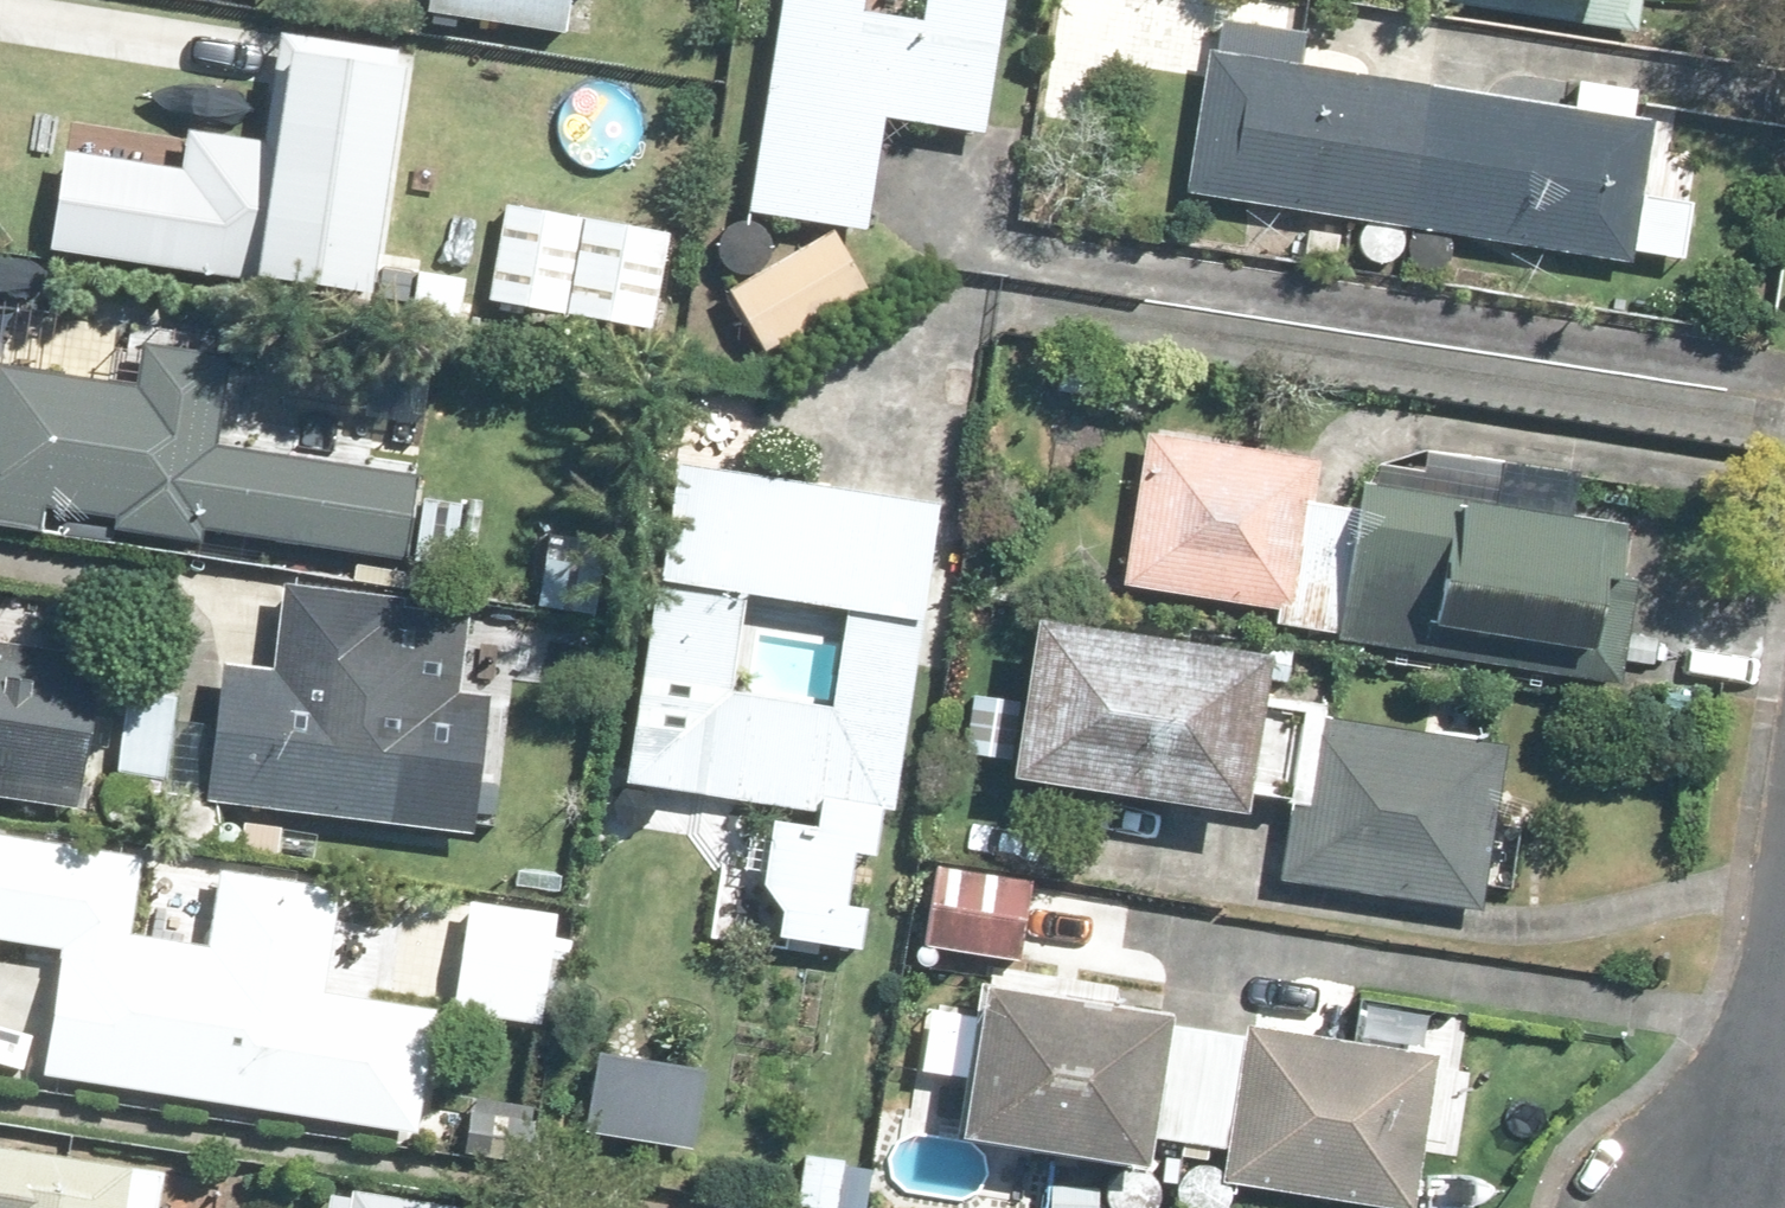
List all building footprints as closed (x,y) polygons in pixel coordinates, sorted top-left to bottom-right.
[(561,32),(566,0),(424,0),(423,10),(561,32)] [(857,9),(858,0),(776,0),(744,207),(864,225),(882,115),(980,129),(1000,0),(924,0),(922,19),(857,9)] [(1637,27),(1641,0),(1450,0),(1637,27)] [(1207,45),(1183,187),(1413,225),(1435,83),(1297,59),(1302,31),(1221,19),(1216,47),(1207,45)] [(235,228),(253,230),(247,266),(364,284),(398,57),(389,57),(393,41),(266,21),(235,228)] [(1435,83),(1413,225),(1628,260),(1651,117),(1629,114),(1633,92),(1576,82),(1573,105),(1435,83)] [(484,295),(649,325),(666,230),(501,201),(484,295)] [(833,224),(726,286),(763,349),(869,288),(833,224)] [(110,509),(108,525),(194,539),(197,523),(400,555),(413,469),(210,438),(223,354),(142,342),(135,382),(0,361),(0,518),(36,524),(41,499),(110,509)] [(1311,498),(1318,460),(1144,434),(1122,579),(1273,603),(1271,618),(1308,624),(1327,500),(1311,498)] [(622,777),(772,804),(759,877),(781,908),(776,932),(857,946),(864,907),(842,903),(851,848),(871,851),(879,802),(887,804),(940,500),(678,455),(622,777)] [(1308,624),(1337,628),(1336,634),(1621,677),(1637,574),(1614,570),(1622,520),(1363,478),(1358,506),(1327,500),(1308,624)] [(128,683),(116,787),(469,828),(485,692),(386,679),(397,592),(278,579),(268,670),(213,664),(206,716),(174,714),(177,690),(128,683)] [(1263,690),(1269,643),(1031,607),(1007,770),(1241,804),(1244,785),(1271,789),(1285,694),(1263,690)] [(74,784),(92,649),(0,637),(0,774),(74,784)] [(1271,789),(1289,792),(1278,876),(1478,906),(1502,742),(1322,714),(1323,698),(1285,694),(1271,789)] [(922,942),(1005,952),(1015,873),(932,863),(922,942)] [(368,1056),(392,904),(288,886),(275,970),(182,956),(173,1012),(63,994),(50,1073),(412,1131),(423,1064),(368,1056)] [(466,895),(450,1007),(540,1021),(556,909),(466,895)] [(1165,1020),(1166,1009),(977,980),(952,1135),(1142,1165),(1147,1132),(1187,1138),(1204,1026),(1165,1020)] [(1218,1179),(1396,1207),(1410,1207),(1436,1051),(1244,1020),(1242,1034),(1204,1026),(1187,1138),(1225,1144),(1218,1179)] [(161,1168),(0,1143),(0,1207),(155,1207),(161,1168)] [(842,1158),(798,1152),(791,1204),(823,1207),(889,1207),(891,1195),(864,1191),(866,1174),(841,1170),(842,1158)] [(1104,1184),(1049,1181),(1047,1207),(1102,1207),(1104,1184)] [(456,1203),(349,1187),(346,1207),(455,1207),(456,1203)]
